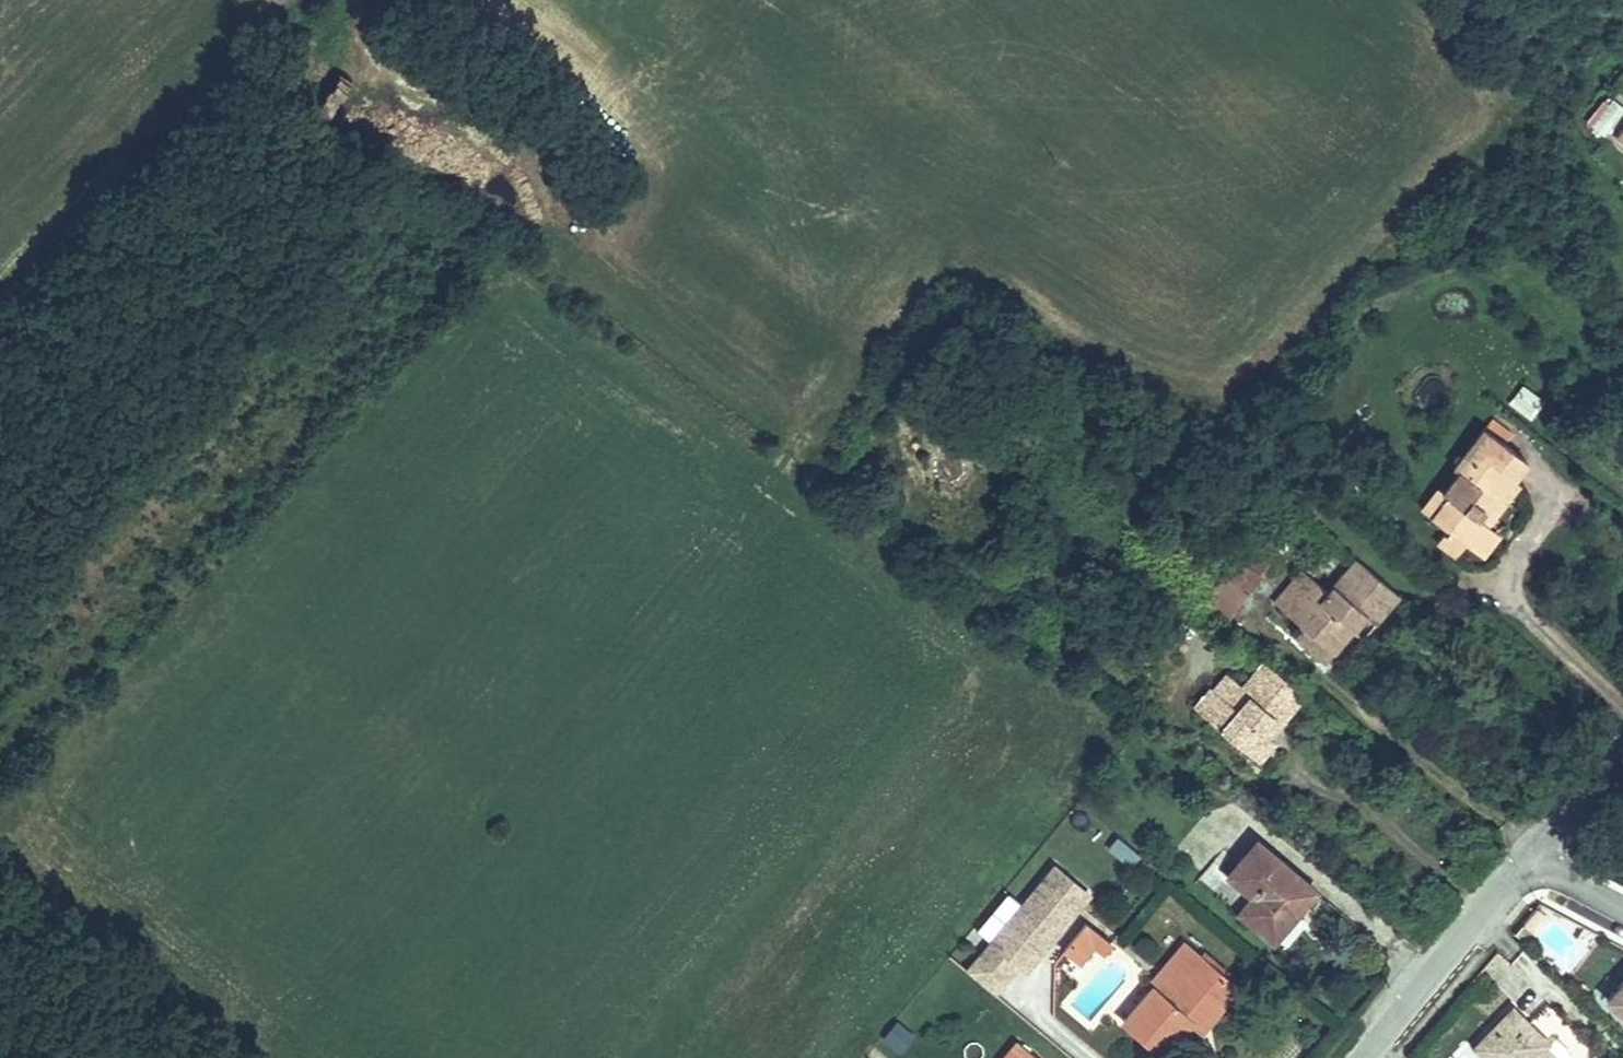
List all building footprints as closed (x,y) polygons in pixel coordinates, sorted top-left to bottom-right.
[(1602,135),(1622,152),(1622,108),(1602,135)] [(1506,405),(1531,421),(1544,401),(1519,385),(1506,405)] [(1432,543),(1440,550),(1456,530),(1445,522),(1473,488),(1494,462),(1450,429),(1416,470),(1425,476),(1409,496),(1401,490),(1386,508),(1409,527),(1397,542),(1418,559),(1432,543)] [(1445,522),(1456,530),(1484,495),(1473,488),(1445,522)] [(1456,530),(1440,550),(1460,567),(1477,547),(1456,530)] [(1189,596),(1172,617),(1191,632),(1219,598),(1212,592),(1227,573),(1216,563),(1210,569),(1189,596)] [(1269,627),(1307,656),(1331,623),(1350,638),(1375,607),(1323,563),(1292,600),(1265,578),(1241,606),(1269,627)] [(1189,596),(1210,569),(1204,565),(1182,591),(1189,596)] [(1235,667),(1227,676),(1269,712),(1278,701),(1235,667)] [(1194,691),(1186,700),(1238,748),(1269,712),(1227,676),(1205,701),(1194,691)] [(1238,748),(1186,700),(1169,720),(1231,776),(1247,756),(1238,748)] [(1104,849),(1130,868),(1140,854),(1114,836),(1104,849)] [(1297,894),(1240,848),(1213,882),(1244,909),(1232,924),(1255,944),(1297,894)] [(1073,932),(1062,923),(1048,941),(1058,950),(1050,959),(1065,971),(1080,954),(1089,962),(1097,953),(1073,932)] [(1170,1030),(1182,1016),(1186,1020),(1212,989),(1162,949),(1133,984),(1127,993),(1136,1000),(1110,1031),(1141,1057),(1147,1057),(1170,1030)] [(1182,1016),(1170,1030),(1184,1040),(1220,996),(1212,989),(1186,1020),(1182,1016)] [(898,1024),(884,1042),(900,1055),(914,1037),(898,1024)] [(1493,1024),(1460,1057),(1519,1057),(1515,1054),(1521,1049),(1493,1024)]
